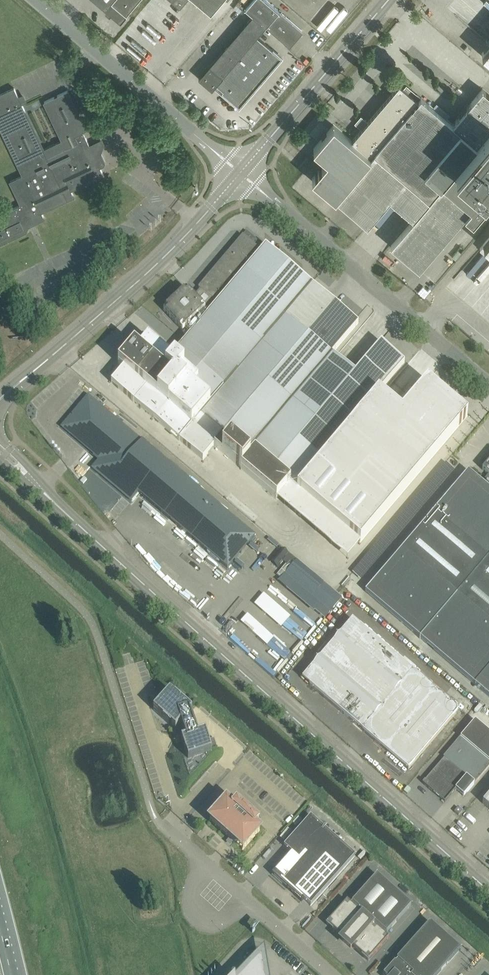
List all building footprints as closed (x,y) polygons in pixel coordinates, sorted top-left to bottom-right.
[(107,9),(106,9),(110,12),(111,11),(121,20),(138,0),(97,0),(107,9)] [(173,3),(180,8),(187,0),(170,0),(173,3)] [(211,13),(217,6),(222,0),(195,0),(211,13)] [(253,15),(266,26),(288,46),(301,30),(266,0),(253,0),(245,9),(253,15)] [(322,27),(328,32),(345,12),(334,3),(323,15),(329,20),(322,27)] [(239,106),(281,57),(257,36),(266,26),(253,15),(210,65),(209,65),(199,78),(212,89),(216,84),(223,90),(222,92),(239,106)] [(145,69),(156,57),(139,40),(128,52),(145,69)] [(418,101),(400,85),(368,122),(366,120),(360,127),(362,129),(352,140),(334,125),(314,149),(327,160),(312,178),(336,198),(367,225),(390,198),(414,218),(391,245),(419,270),(465,215),(473,222),(488,203),(488,94),(483,89),(453,124),(421,97),(418,101)] [(49,110),(62,140),(45,148),(26,110),(26,111),(14,87),(0,94),(0,128),(22,175),(10,181),(21,205),(0,215),(0,243),(1,244),(27,231),(29,226),(28,225),(45,218),(42,211),(74,196),(71,189),(103,174),(100,167),(104,165),(106,162),(101,153),(98,152),(95,153),(93,147),(90,147),(84,132),(83,127),(82,124),(83,123),(68,90),(44,101),(49,110)] [(298,167),(304,172),(313,162),(307,156),(298,167)] [(120,373),(112,382),(133,401),(141,407),(179,440),(201,459),(203,460),(214,446),(236,464),(276,499),(290,482),(297,488),(360,542),(467,415),(427,382),(401,412),(378,393),(404,362),(381,342),(355,373),(332,353),(358,323),(335,303),(312,284),(265,244),(260,250),(243,235),(198,287),(200,289),(194,296),(186,288),(163,310),(183,330),(185,328),(190,334),(170,357),(148,338),(139,348),(134,344),(114,368),(120,373)] [(92,468),(93,468),(131,501),(139,492),(228,568),(254,537),(88,395),(61,427),(99,459),(92,468)] [(365,592),(417,636),(488,552),(488,461),(482,469),(488,475),(482,482),(468,471),(365,592)] [(417,636),(488,697),(488,552),(417,636)] [(408,769),(459,710),(360,626),(309,685),(408,769)] [(212,751),(205,731),(198,734),(191,712),(192,711),(175,695),(174,695),(170,691),(153,709),(158,714),(175,730),(180,724),(185,738),(181,739),(188,759),(212,751)] [(422,783),(445,802),(455,790),(464,796),(488,766),(488,732),(475,721),(422,783)] [(232,808),(227,803),(228,802),(227,801),(209,821),(210,822),(211,821),(229,837),(228,838),(229,839),(230,838),(234,841),(233,843),(235,842),(242,849),(242,850),(260,831),(259,830),(259,831),(255,827),(258,823),(236,803),(232,808)] [(458,807),(454,812),(458,815),(462,811),(458,807)] [(311,906),(355,856),(310,816),(284,846),(284,847),(284,846),(291,852),(271,875),(286,888),(288,887),(295,893),(294,894),(301,901),(303,899),(311,906)] [(352,946),(368,961),(389,938),(385,935),(411,905),(377,875),(350,904),(347,901),(327,924),(343,938),(342,940),(350,948),(352,946)] [(460,949),(430,922),(397,959),(397,960),(395,962),(383,974),(384,974),(437,974),(460,949)] [(262,955),(242,974),(265,974),(262,955)]
